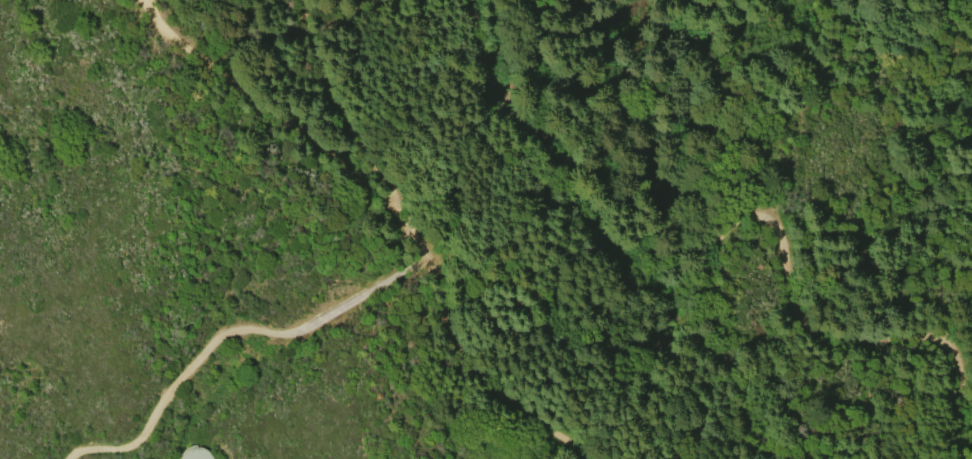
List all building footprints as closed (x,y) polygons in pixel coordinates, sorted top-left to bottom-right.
[(181,449),(181,458),(212,458),(212,449),(181,449)]
